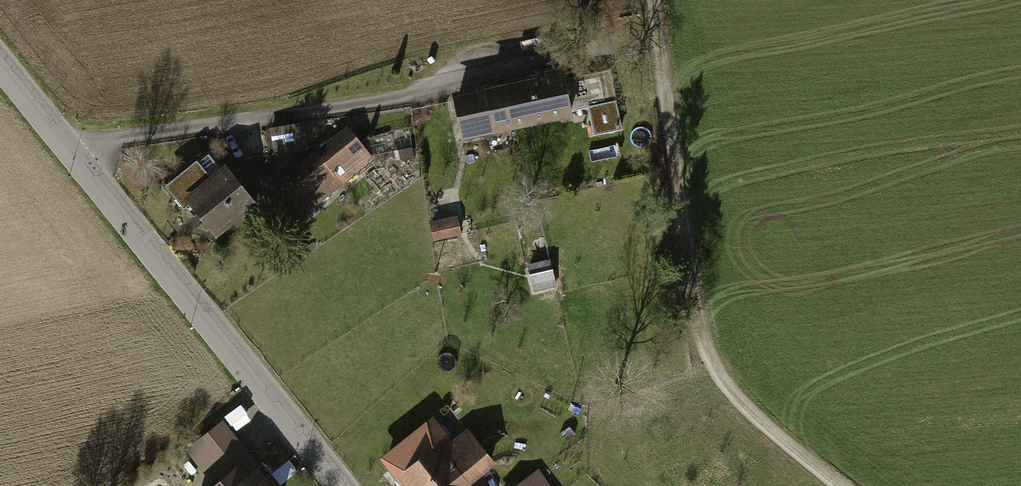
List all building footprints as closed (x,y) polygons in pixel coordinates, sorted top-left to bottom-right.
[(454,96),(462,137),(588,110),(593,135),(619,130),(607,72),(563,81),(561,73),(454,96)] [(312,208),(371,161),(348,132),(279,187),(289,200),(299,192),(312,208)] [(208,153),(168,186),(184,205),(189,201),(216,234),(251,206),(208,153)] [(431,222),(433,242),(463,238),(460,218),(431,222)] [(531,285),(554,281),(551,258),(528,262),(531,285)] [(380,463),(397,485),(464,485),(489,467),(464,433),(450,444),(434,422),(380,463)] [(217,480),(246,458),(223,427),(194,450),(217,480)] [(538,472),(520,485),(548,485),(538,472)] [(239,478),(228,485),(246,485),(239,478)]
